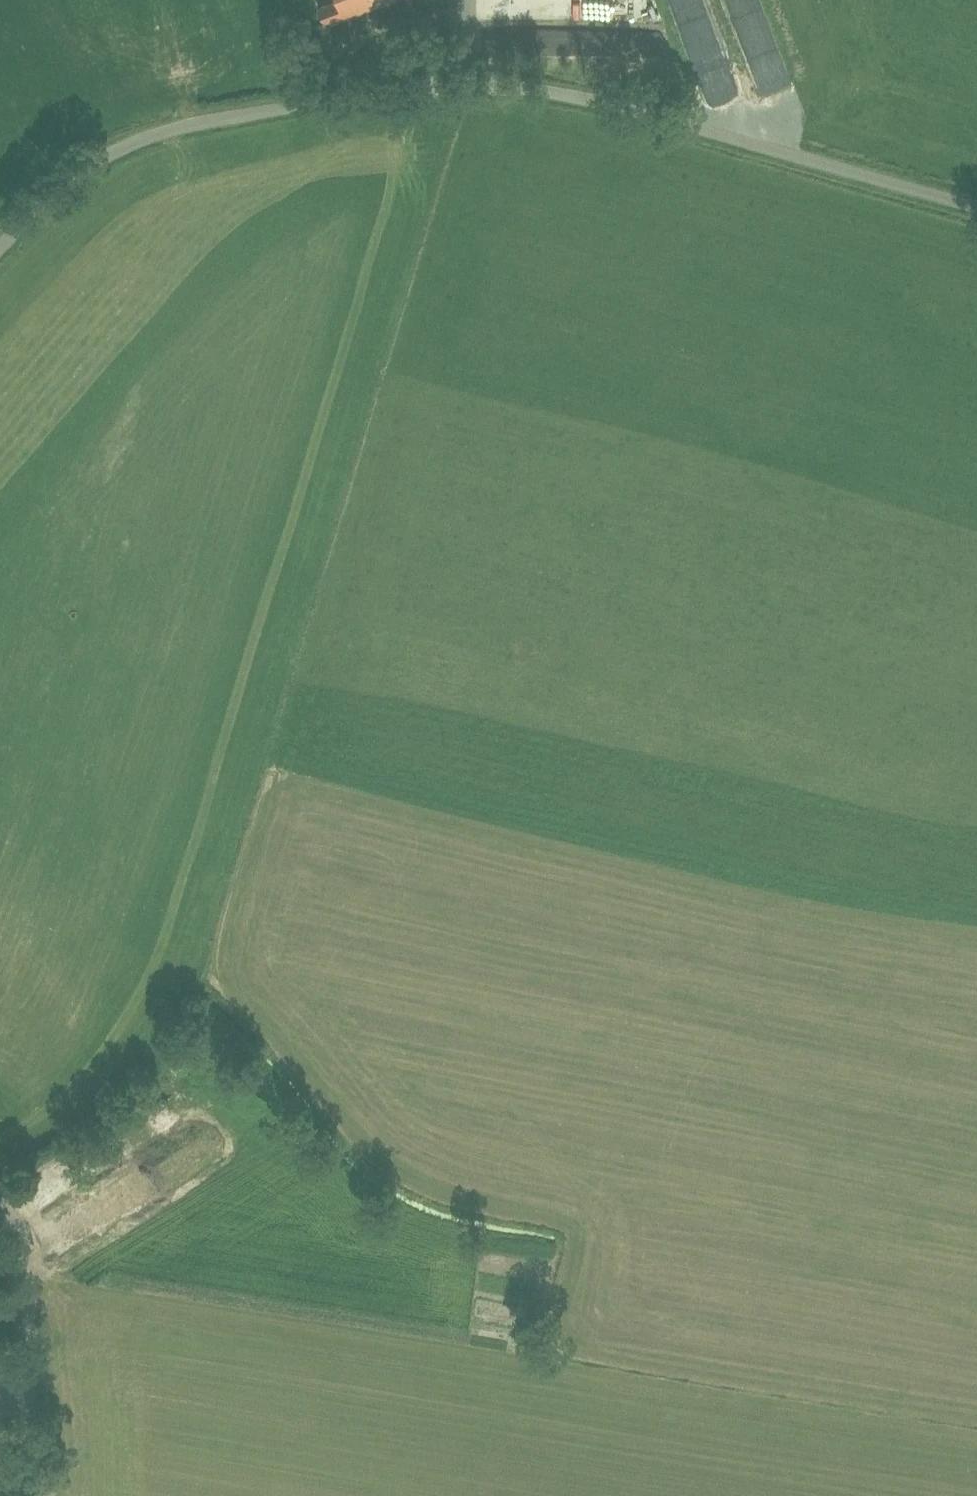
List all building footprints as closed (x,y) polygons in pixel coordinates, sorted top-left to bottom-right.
[(384,0),(338,0),(319,7),(327,25),(385,3),(384,0)] [(704,0),(670,0),(670,24),(704,25),(704,0)]
